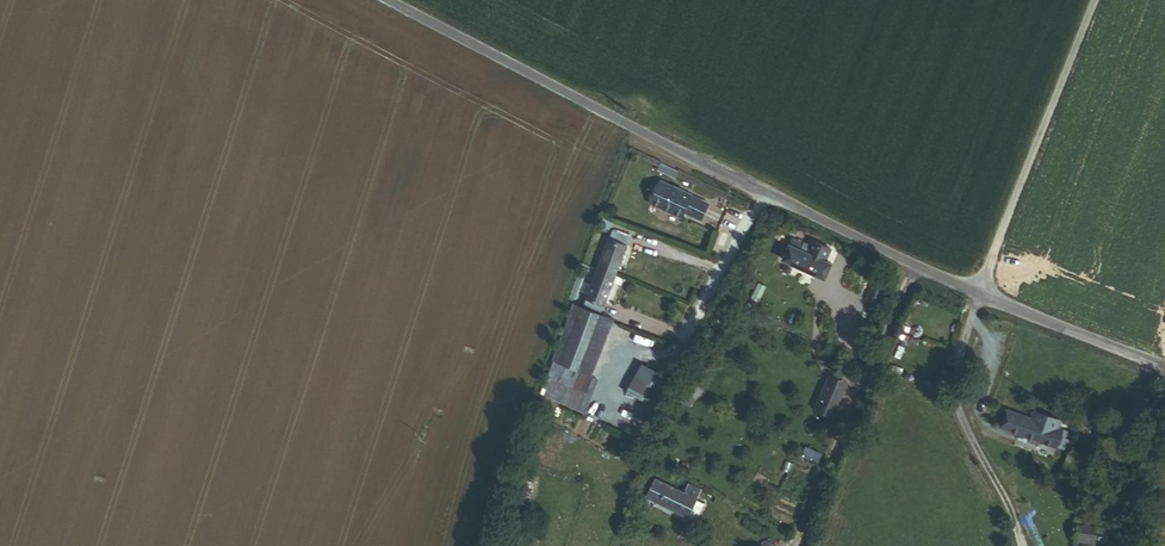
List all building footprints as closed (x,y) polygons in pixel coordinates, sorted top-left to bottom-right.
[(679,168),(663,160),(660,166),(676,174),(679,168)] [(660,180),(650,202),(683,218),(684,214),(700,222),(709,203),(693,196),(693,195),(660,180)] [(613,232),(587,300),(605,307),(631,239),(613,232)] [(792,241),(783,262),(825,280),(831,265),(824,263),(829,251),(807,241),(805,246),(792,241)] [(877,304),(883,288),(873,284),(866,299),(877,304)] [(605,307),(587,300),(562,364),(553,361),(540,394),(586,412),(599,379),(588,374),(608,320),(601,317),(605,307)] [(673,380),(641,364),(627,393),(658,409),(673,380)] [(709,379),(695,371),(690,379),(704,387),(709,379)] [(830,378),(827,384),(844,391),(846,385),(830,378)] [(704,387),(690,379),(683,392),(697,400),(704,387)] [(844,391),(827,384),(816,411),(832,418),(844,391)] [(1000,427),(1066,450),(1072,434),(1058,429),(1061,420),(1064,421),(1070,405),(1058,400),(1053,417),(1037,411),(1034,420),(1006,410),(1000,427)] [(1066,450),(1061,465),(1078,471),(1083,456),(1066,450)] [(1078,471),(1061,465),(1057,476),(1074,482),(1078,471)] [(529,480),(518,478),(514,495),(525,497),(529,480)] [(653,482),(645,499),(685,517),(686,516),(694,519),(701,502),(694,499),(697,492),(684,487),(681,495),(653,482)] [(1109,529),(1075,526),(1074,545),(1076,545),(1093,545),(1094,542),(1108,543),(1109,529)]
